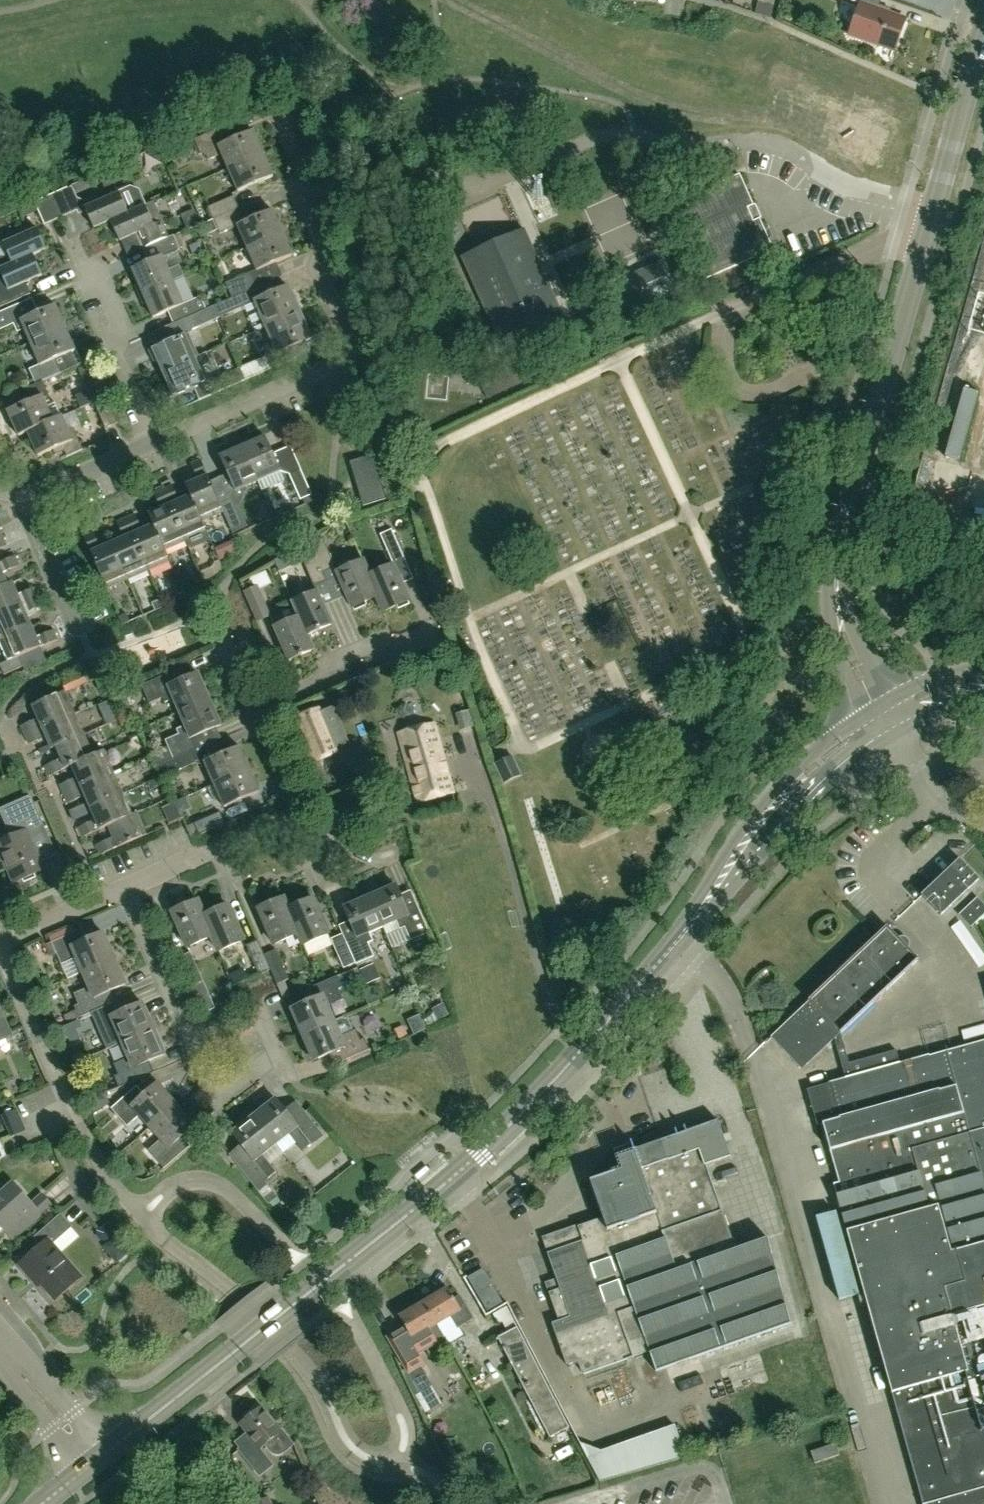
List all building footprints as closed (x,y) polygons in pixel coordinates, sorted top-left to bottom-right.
[(906,19),(879,10),(882,0),(850,0),(860,3),(849,36),(894,52),(906,19)] [(223,155),(229,169),(264,154),(254,132),(235,140),(229,126),(195,141),(201,155),(206,153),(209,161),(223,155)] [(274,177),(264,154),(229,169),(239,192),(274,177)] [(748,208),(754,205),(740,174),(672,205),(686,235),(691,233),(698,246),(692,249),(706,280),(774,249),(760,218),(754,221),(748,208)] [(129,213),(146,206),(139,191),(131,188),(86,208),(95,230),(112,222),(112,221),(129,214),(129,213)] [(68,189),(52,196),(62,219),(78,211),(68,189)] [(62,219),(52,196),(35,203),(45,226),(62,219)] [(235,197),(209,208),(215,221),(240,209),(235,197)] [(170,238),(163,223),(167,215),(159,213),(155,202),(146,206),(129,213),(129,214),(112,221),(112,222),(121,242),(143,233),(149,248),(170,238)] [(273,211),(246,223),(240,209),(215,221),(221,235),(239,227),(249,249),(283,234),(273,211)] [(8,254),(0,258),(0,270),(12,264),(13,265),(34,256),(48,251),(39,229),(4,244),(8,254)] [(461,258),(502,348),(564,320),(524,230),(461,258)] [(293,257),(283,234),(249,249),(258,270),(252,272),(253,273),(227,284),(234,299),(240,296),(270,282),(283,277),(277,264),(293,257)] [(164,258),(181,251),(174,236),(170,238),(149,248),(144,250),(150,264),(133,271),(144,295),(174,282),(174,281),(184,276),(180,266),(169,270),(164,258)] [(34,256),(13,265),(12,264),(0,270),(0,271),(3,279),(0,281),(0,309),(32,295),(27,283),(43,276),(34,256)] [(617,278),(627,307),(674,290),(664,261),(617,278)] [(211,309),(206,296),(185,306),(174,282),(144,295),(155,319),(169,313),(174,325),(211,309)] [(290,288),(275,294),(270,282),(240,296),(245,308),(257,303),(268,328),(301,314),(290,288)] [(56,306),(17,322),(11,307),(0,312),(0,330),(14,324),(18,332),(25,329),(31,344),(66,328),(56,306)] [(312,339),(301,314),(268,328),(277,349),(265,354),(272,370),(294,360),(289,350),(312,339)] [(76,351),(66,328),(31,344),(40,365),(29,370),(36,385),(61,374),(55,360),(76,351)] [(160,361),(166,373),(196,360),(192,351),(194,348),(190,339),(187,338),(186,336),(150,351),(155,363),(160,361)] [(199,366),(196,360),(166,373),(171,385),(166,387),(171,398),(206,383),(205,380),(207,378),(202,368),(199,366)] [(53,420),(47,407),(53,404),(43,382),(27,389),(32,401),(8,412),(19,437),(28,433),(28,432),(54,421),(53,420)] [(94,404),(107,398),(101,385),(76,397),(82,409),(94,404)] [(118,423),(107,398),(94,404),(105,429),(118,423)] [(83,449),(76,432),(75,429),(69,431),(63,416),(53,420),(54,421),(28,432),(28,433),(39,457),(55,450),(56,454),(65,451),(67,456),(83,449)] [(281,473),(266,438),(243,448),(259,482),(281,473)] [(259,482),(243,448),(220,458),(236,493),(259,482)] [(364,507),(387,500),(373,456),(350,463),(364,507)] [(221,505),(210,481),(201,461),(191,465),(198,481),(186,486),(191,497),(202,522),(203,522),(224,513),(221,505)] [(312,496),(301,471),(291,475),(290,476),(301,501),(312,496)] [(202,522),(191,497),(179,502),(173,487),(164,491),(186,542),(187,542),(190,548),(194,549),(207,543),(211,538),(208,533),(203,522),(202,522)] [(186,542),(164,491),(154,495),(161,510),(149,515),(153,526),(154,526),(165,551),(166,551),(186,542)] [(243,526),(232,501),(221,505),(224,513),(232,531),(243,526)] [(154,526),(153,526),(142,531),(136,516),(127,520),(149,571),(171,562),(166,551),(165,551),(154,526)] [(149,571),(127,520),(117,524),(124,539),(113,544),(128,580),(149,571)] [(392,561),(404,556),(392,530),(380,535),(392,561)] [(128,580),(113,544),(101,549),(94,534),(85,538),(107,589),(128,580)] [(4,537),(0,539),(0,550),(8,546),(4,537)] [(324,573),(312,545),(309,540),(297,547),(301,556),(315,587),(327,582),(324,573)] [(325,540),(312,545),(324,573),(336,568),(325,540)] [(20,567),(16,557),(0,564),(0,590),(9,586),(9,585),(4,574),(20,567)] [(409,602),(394,567),(376,575),(370,560),(363,563),(370,577),(369,578),(377,597),(377,598),(383,613),(409,602)] [(370,577),(363,563),(338,574),(353,608),(377,598),(377,597),(369,578),(370,577)] [(39,598),(35,588),(19,595),(14,583),(9,585),(9,586),(0,590),(0,615),(39,598)] [(257,623),(271,617),(258,588),(245,594),(257,623)] [(333,625),(324,606),(318,592),(292,603),(299,618),(307,637),(308,637),(333,625)] [(43,607),(39,598),(0,615),(0,640),(32,626),(27,614),(43,607)] [(314,651),(308,637),(307,637),(299,618),(274,629),(289,662),(314,651)] [(32,626),(0,640),(0,641),(9,662),(0,665),(4,675),(23,667),(19,658),(58,641),(54,631),(37,638),(32,626)] [(92,662),(60,680),(69,697),(101,679),(92,662)] [(199,675),(188,680),(182,667),(163,675),(164,677),(142,686),(150,705),(163,699),(165,704),(174,700),(179,713),(210,700),(199,675)] [(25,736),(75,714),(66,693),(33,707),(38,720),(21,727),(25,736)] [(95,696),(73,705),(79,718),(101,710),(95,696)] [(191,739),(221,725),(210,700),(179,713),(185,726),(177,730),(179,735),(166,741),(174,759),(192,752),(196,750),(191,739)] [(295,719),(314,763),(337,753),(318,709),(295,719)] [(84,736),(75,714),(25,736),(30,745),(46,738),(52,751),(57,748),(56,748),(84,736)] [(400,733),(417,802),(453,793),(435,723),(400,733)] [(94,757),(94,756),(84,736),(56,748),(57,748),(62,760),(45,767),(49,777),(72,767),(94,757)] [(239,747),(224,754),(205,763),(215,785),(249,770),(239,747)] [(114,773),(104,751),(94,756),(94,757),(72,767),(77,778),(60,786),(65,795),(114,773)] [(161,779),(197,763),(192,752),(174,759),(156,768),(161,779)] [(118,779),(139,770),(133,755),(111,764),(118,779)] [(505,784),(521,776),(511,756),(496,764),(505,784)] [(259,793),(249,770),(215,785),(208,788),(213,799),(216,801),(221,799),(225,808),(259,793)] [(124,795),(114,773),(65,795),(68,804),(85,797),(91,809),(124,795)] [(109,826),(137,814),(136,813),(132,815),(124,795),(91,809),(96,821),(79,828),(83,838),(109,827),(109,826)] [(32,798),(11,807),(16,819),(7,823),(13,838),(0,843),(0,864),(5,862),(14,884),(43,871),(32,846),(50,838),(32,798)] [(221,813),(195,824),(187,828),(191,837),(199,834),(200,836),(226,824),(221,813)] [(146,835),(137,814),(109,826),(109,827),(114,838),(97,845),(101,855),(146,835)] [(978,880),(959,860),(921,895),(940,916),(978,880)] [(396,885),(370,897),(387,935),(400,929),(401,930),(405,928),(411,941),(430,933),(417,904),(406,908),(396,885)] [(387,935),(370,897),(345,908),(358,938),(347,943),(356,964),(356,965),(375,957),(369,943),(374,941),(370,933),(383,927),(386,934),(387,935)] [(977,897),(959,915),(971,927),(983,915),(983,904),(977,897)] [(289,911),(290,911),(285,900),(260,910),(275,945),(299,935),(299,934),(289,911)] [(314,900),(290,911),(289,911),(299,934),(299,935),(303,946),(329,935),(314,900)] [(205,917),(206,917),(199,902),(174,913),(189,947),(213,937),(214,937),(205,917)] [(230,907),(206,917),(205,917),(214,937),(213,937),(220,952),(245,941),(230,907)] [(955,919),(946,925),(973,965),(982,959),(955,919)] [(808,1000),(809,1001),(771,1038),(801,1070),(834,1039),(845,1078),(829,1083),(829,1084),(806,1090),(817,1126),(822,1124),(838,1183),(832,1184),(922,1503),(983,1503),(983,1041),(929,1056),(928,1055),(899,1063),(896,1051),(849,1064),(841,1033),(917,960),(886,927),(808,1000)] [(77,959),(83,974),(115,960),(104,934),(80,944),(75,933),(52,943),(62,966),(77,959)] [(356,964),(347,943),(343,934),(331,939),(344,969),(356,964)] [(271,970),(265,956),(259,942),(247,947),(260,975),(271,970)] [(265,956),(271,970),(278,985),(283,998),(291,995),(285,982),(290,979),(277,951),(265,956)] [(193,987),(205,982),(192,953),(180,958),(193,987)] [(126,985),(115,960),(83,974),(89,988),(74,994),(79,1005),(75,1007),(80,1018),(91,1013),(107,1006),(102,996),(126,985)] [(328,1007),(342,1001),(344,1000),(339,989),(343,987),(339,976),(311,988),(315,999),(293,1009),(304,1035),(335,1022),(328,1007)] [(115,1003),(107,1006),(91,1013),(101,1036),(116,1029),(123,1044),(154,1030),(143,1004),(120,1014),(115,1003)] [(10,1035),(0,1012),(0,1040),(10,1035)] [(356,1029),(354,1030),(349,1019),(344,1017),(335,1022),(304,1035),(315,1061),(338,1051),(343,1062),(370,1050),(365,1038),(361,1040),(356,1029)] [(959,1040),(983,1033),(983,1021),(956,1028),(959,1040)] [(165,1056),(154,1030),(123,1044),(129,1058),(113,1065),(118,1076),(114,1077),(119,1088),(146,1076),(142,1066),(165,1056)] [(151,1128),(176,1106),(158,1085),(139,1102),(130,1092),(111,1109),(127,1127),(140,1116),(151,1128)] [(276,1099),(255,1116),(277,1145),(290,1135),(304,1152),(324,1136),(304,1111),(293,1120),(276,1099)] [(194,1127),(176,1106),(151,1128),(161,1140),(148,1151),(164,1170),(183,1153),(175,1143),(194,1127)] [(264,1155),(277,1145),(255,1116),(232,1134),(249,1154),(238,1163),(257,1188),(257,1189),(268,1205),(278,1198),(266,1182),(277,1173),(264,1155)] [(631,1144),(616,1150),(614,1150),(621,1170),(589,1181),(603,1219),(580,1227),(581,1226),(551,1235),(543,1238),(557,1279),(553,1281),(553,1280),(545,1283),(559,1322),(553,1324),(564,1356),(576,1352),(583,1375),(649,1352),(656,1372),(790,1324),(767,1238),(734,1249),(705,1166),(730,1158),(717,1120),(634,1150),(631,1141),(630,1141),(631,1144)] [(52,1205),(43,1194),(31,1204),(13,1185),(0,1197),(0,1234),(17,1219),(25,1228),(52,1205)] [(52,1244),(72,1227),(61,1215),(31,1242),(38,1250),(20,1266),(33,1280),(36,1277),(56,1299),(81,1277),(52,1244)] [(833,1303),(854,1297),(831,1215),(810,1221),(833,1303)] [(468,1278),(486,1311),(501,1303),(483,1269),(468,1278)] [(447,1288),(423,1302),(443,1337),(448,1344),(462,1336),(458,1328),(472,1320),(465,1307),(460,1310),(447,1288)] [(398,1317),(405,1327),(388,1336),(408,1368),(419,1362),(415,1354),(443,1337),(423,1302),(398,1317)] [(551,1438),(570,1428),(518,1327),(507,1306),(493,1314),(499,1325),(503,1322),(508,1332),(498,1337),(551,1438)] [(408,1368),(406,1370),(420,1394),(433,1386),(419,1362),(408,1368)] [(605,1371),(581,1379),(585,1390),(609,1381),(605,1371)] [(677,1386),(698,1380),(695,1371),(674,1377),(677,1386)] [(261,1449),(260,1448),(265,1445),(270,1451),(271,1450),(273,1452),(277,1453),(280,1453),(283,1451),(284,1453),(294,1444),(282,1429),(280,1431),(261,1407),(241,1422),(249,1432),(248,1433),(247,1432),(235,1442),(240,1448),(238,1449),(253,1468),(260,1463),(259,1462),(261,1459),(262,1456),(262,1452),(261,1449)] [(671,1427),(581,1451),(589,1481),(679,1457),(671,1427)] [(679,1438),(680,1446),(701,1444),(700,1436),(679,1438)] [(811,1452),(814,1464),(838,1455),(834,1444),(811,1452)]
